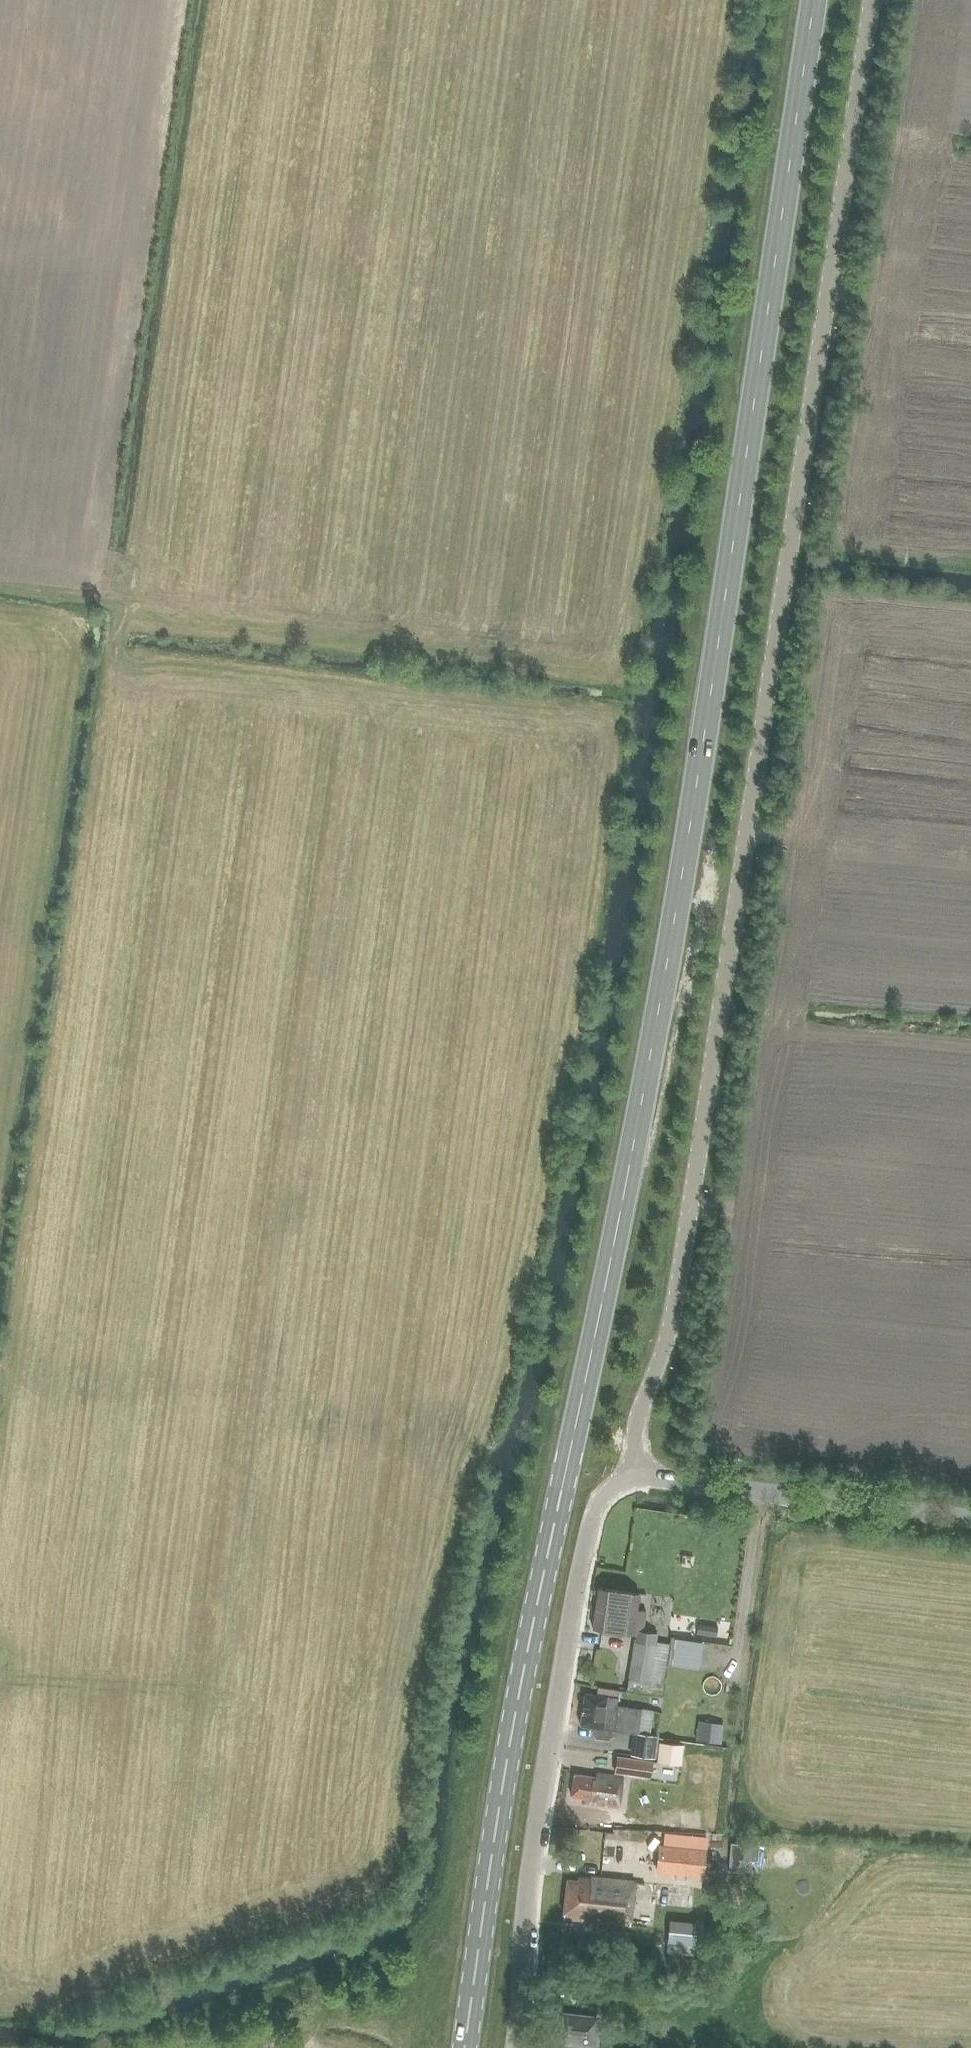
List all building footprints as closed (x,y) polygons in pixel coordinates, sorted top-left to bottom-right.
[(646,1610),(636,1609),(638,1593),(598,1587),(593,1628),(636,1634),(627,1691),(663,1696),(671,1643),(656,1641),(658,1632),(643,1630),(646,1610)] [(700,1670),(704,1643),(672,1638),(669,1665),(700,1670)] [(653,1711),(639,1709),(616,1705),(617,1699),(607,1697),(607,1696),(585,1693),(580,1725),(593,1727),(593,1733),(596,1737),(607,1739),(611,1735),(612,1728),(613,1729),(613,1728),(634,1731),(630,1754),(655,1758),(658,1735),(650,1734),(653,1711)] [(694,1741),(718,1744),(721,1724),(697,1721),(694,1741)] [(682,1764),(684,1744),(659,1742),(657,1762),(682,1764)] [(651,1777),(653,1760),(616,1756),(614,1772),(651,1777)] [(619,1806),(623,1776),(596,1772),(596,1776),(574,1773),(571,1795),(586,1798),(585,1802),(619,1806)] [(657,1860),(658,1846),(603,1841),(601,1862),(629,1865),(657,1860)] [(657,1860),(655,1869),(702,1875),(705,1848),(658,1842),(658,1846),(657,1860)] [(630,1924),(634,1882),(576,1876),(576,1879),(566,1878),(563,1914),(565,1914),(564,1918),(630,1924)] [(692,1952),(695,1923),(670,1920),(667,1950),(692,1952)] [(585,1952),(586,1939),(577,1938),(576,1951),(585,1952)] [(597,2017),(559,2013),(556,2039),(594,2044),(597,2017)]
